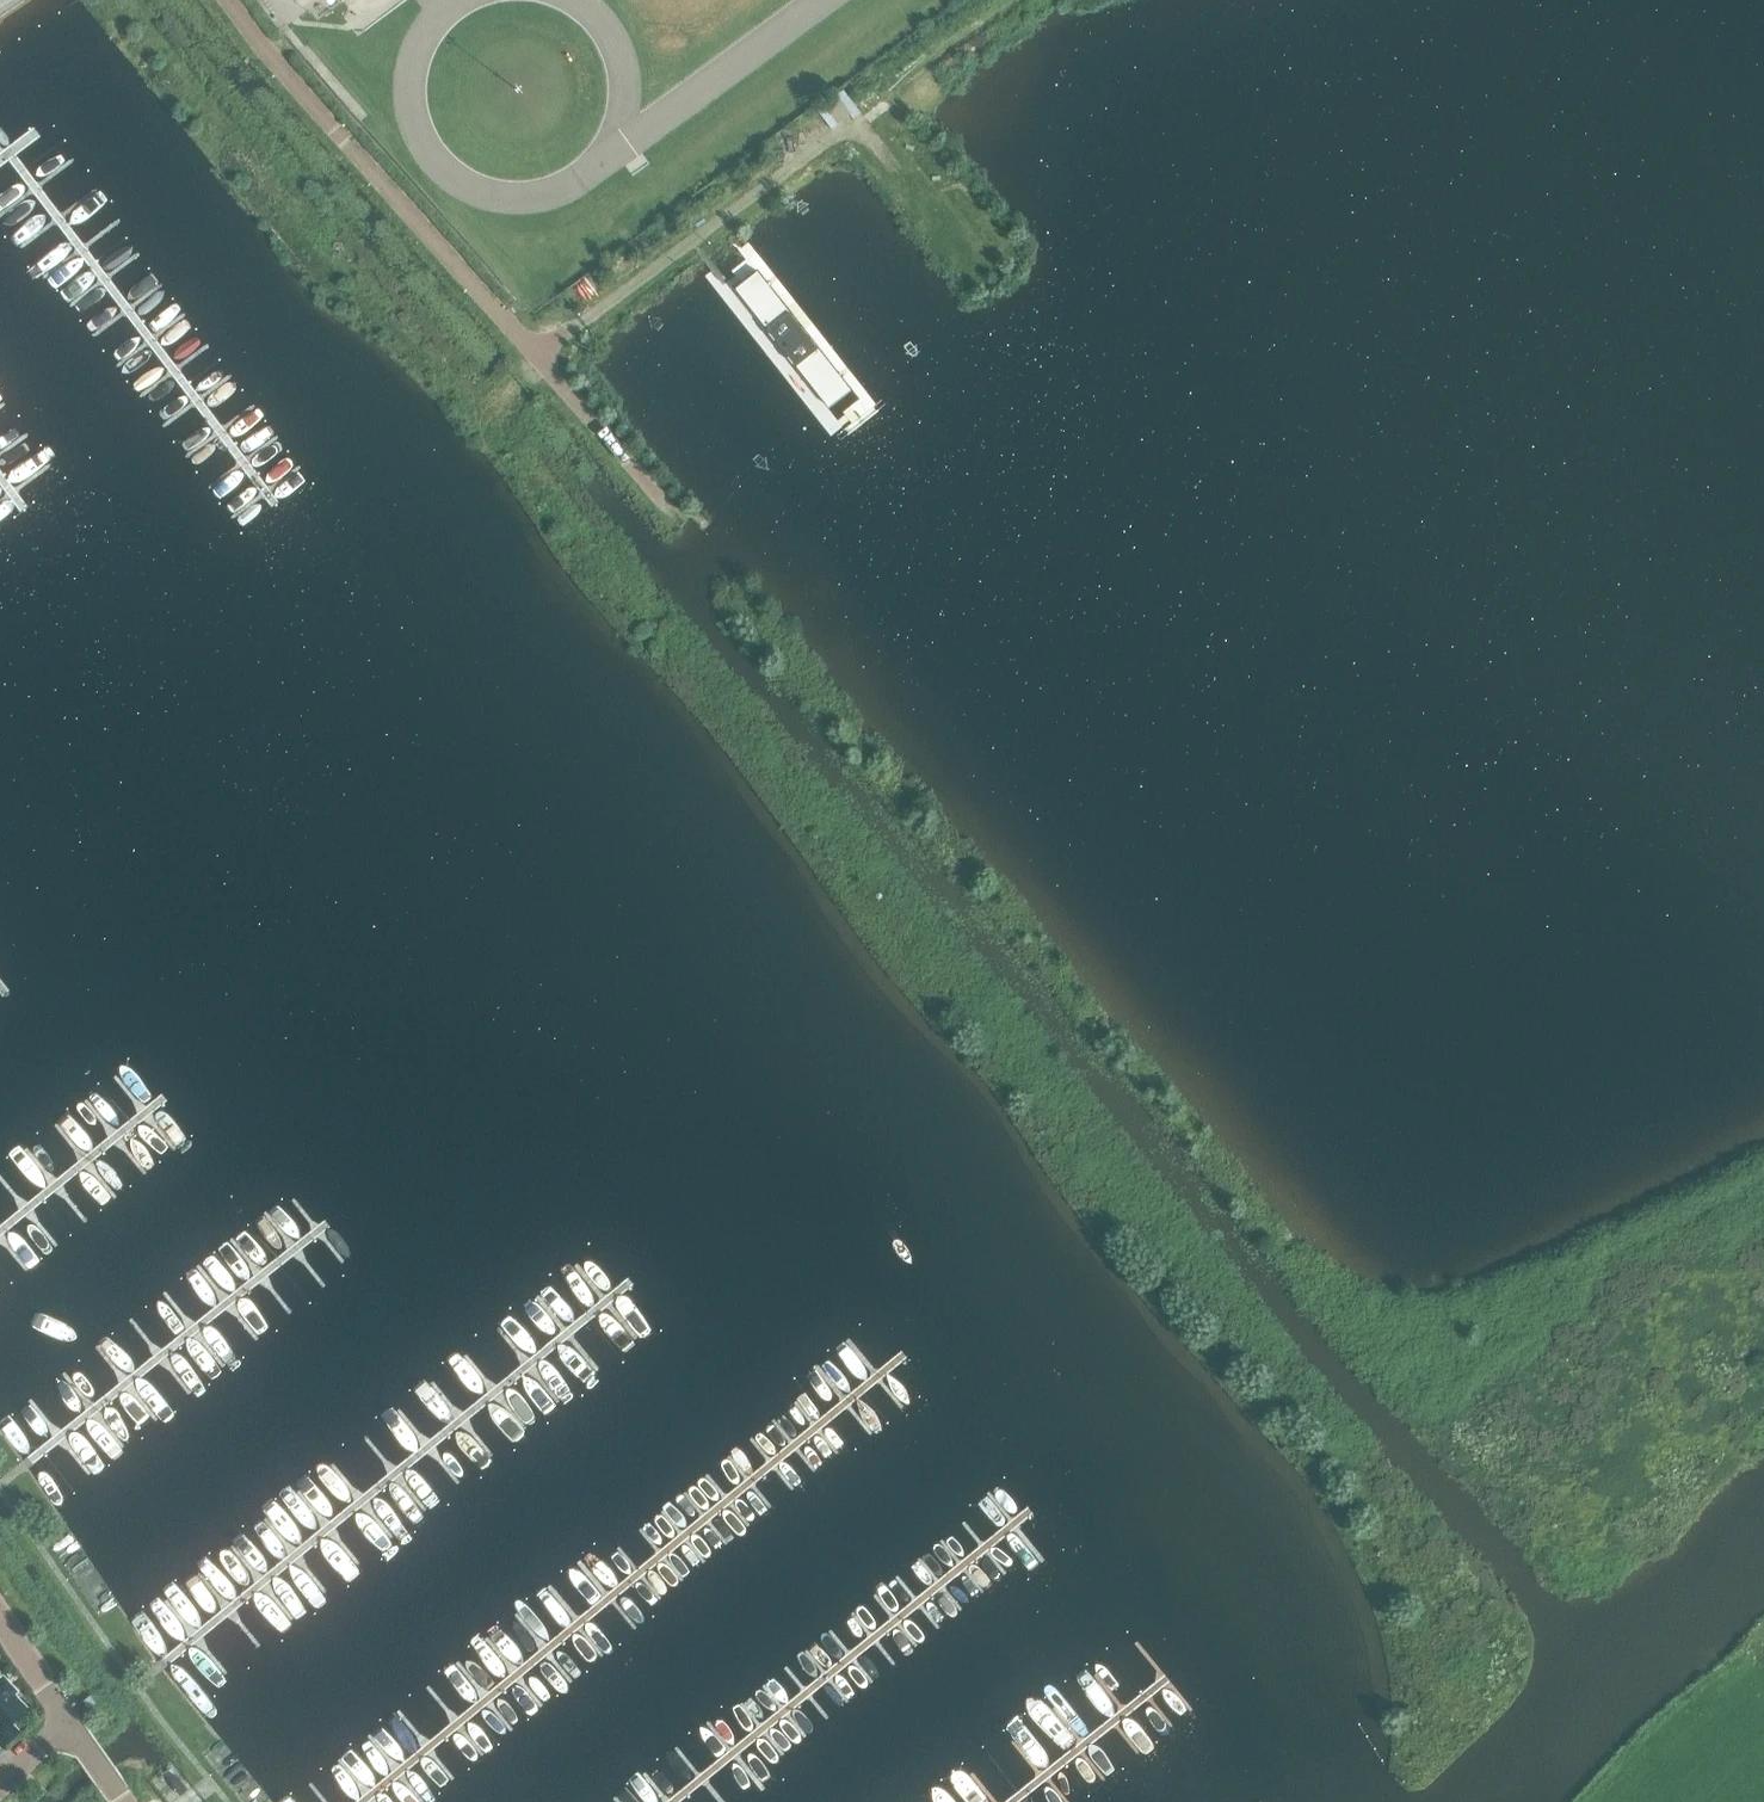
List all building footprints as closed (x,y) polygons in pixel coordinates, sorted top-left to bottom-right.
[(758,272),(735,290),(836,418),(859,400),(758,272)] [(7,1721),(22,1706),(9,1692),(12,1689),(2,1678),(0,1680),(0,1728),(7,1721)] [(189,1789),(180,1778),(173,1784),(182,1795),(189,1789)]
